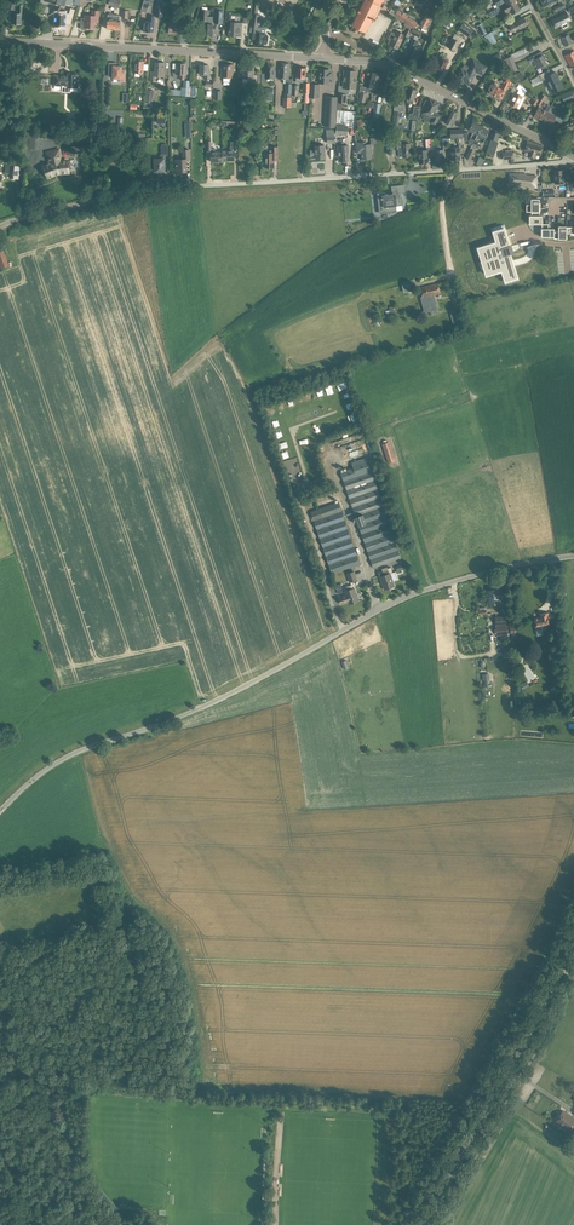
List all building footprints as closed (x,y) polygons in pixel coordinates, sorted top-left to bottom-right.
[(314,0),(315,0),(313,5),(312,6),(320,9),(324,0),(314,0)] [(360,31),(361,32),(362,30),(366,32),(373,19),(375,20),(381,7),(382,8),(385,3),(383,2),(385,0),(362,0),(357,11),(358,12),(352,25),(356,28),(356,29),(360,31)] [(435,8),(438,2),(434,0),(431,0),(429,3),(428,5),(430,7),(431,4),(433,5),(432,7),(435,8)] [(503,6),(507,14),(509,13),(508,11),(510,10),(512,14),(520,10),(515,0),(503,0),(505,5),(503,6)] [(18,14),(13,14),(13,24),(21,24),(21,14),(22,14),(23,5),(18,5),(18,14)] [(424,17),(423,17),(419,25),(426,28),(430,21),(430,20),(434,11),(427,7),(424,14),(425,14),(424,17)] [(100,11),(92,10),(92,15),(85,15),(85,19),(81,19),(81,29),(82,29),(84,30),(85,29),(87,29),(87,27),(94,28),(94,22),(98,22),(99,16),(100,11)] [(128,11),(122,10),(122,18),(128,18),(128,17),(131,18),(131,11),(128,11)] [(214,22),(222,23),(223,11),(215,10),(214,22)] [(417,23),(410,18),(409,17),(397,10),(394,15),(406,22),(405,23),(414,28),(417,23)] [(207,16),(208,11),(201,11),(201,24),(204,25),(203,33),(212,34),(213,17),(207,16)] [(54,17),(54,26),(65,26),(66,18),(69,18),(70,14),(55,13),(55,17),(54,17)] [(260,14),(252,13),(250,27),(258,28),(260,14)] [(153,26),(154,27),(154,22),(155,22),(155,16),(149,15),(149,21),(145,21),(144,31),(153,31),(153,26)] [(568,15),(553,22),(558,31),(563,29),(563,31),(571,27),(570,25),(573,24),(568,15)] [(516,23),(510,26),(513,32),(519,29),(528,24),(524,18),(516,22),(516,23)] [(173,33),(173,32),(181,32),(181,22),(173,22),(173,20),(170,19),(169,33),(173,33)] [(280,28),(283,22),(276,19),(274,24),(280,28)] [(242,22),(231,21),(230,28),(229,28),(228,30),(230,31),(230,36),(241,36),(242,22)] [(458,31),(472,40),(476,33),(467,27),(468,25),(464,22),(458,31)] [(481,24),(477,26),(482,35),(486,33),(481,24)] [(408,37),(410,33),(412,28),(410,27),(409,26),(408,28),(404,36),(408,37)] [(422,34),(412,28),(410,33),(420,38),(422,34)] [(267,43),(268,36),(265,35),(265,33),(265,30),(261,29),(261,33),(255,32),(254,44),(264,45),(264,42),(267,43)] [(390,46),(393,48),(394,47),(398,49),(402,38),(403,34),(401,33),(402,33),(397,30),(396,33),(392,31),(388,39),(390,39),(388,43),(390,44),(390,45),(390,46)] [(462,38),(455,34),(448,47),(454,51),(462,38)] [(569,34),(561,38),(565,47),(573,43),(569,34)] [(496,43),(492,35),(487,38),(491,45),(496,43)] [(417,41),(413,39),(409,48),(410,49),(407,54),(414,57),(419,49),(419,48),(419,47),(415,45),(417,41)] [(565,56),(571,67),(573,66),(573,51),(565,56)] [(535,60),(539,67),(547,63),(544,58),(545,57),(543,53),(534,57),(533,56),(528,58),(530,62),(535,60)] [(442,70),(443,71),(449,61),(445,59),(447,57),(443,54),(441,57),(440,56),(438,60),(438,61),(435,66),(436,67),(436,68),(441,71),(442,70)] [(513,60),(511,56),(506,59),(507,62),(512,73),(518,70),(513,60)] [(143,73),(144,62),(142,62),(141,60),(139,60),(138,61),(134,61),(134,73),(135,73),(135,77),(140,77),(140,73),(143,73)] [(461,68),(456,77),(458,78),(457,79),(463,82),(463,81),(469,84),(474,75),(476,71),(483,75),(486,67),(473,60),(470,68),(468,72),(461,68)] [(166,62),(156,62),(155,73),(151,73),(150,81),(156,81),(156,76),(165,76),(166,62)] [(176,74),(181,74),(180,79),(184,79),(185,75),(186,64),(177,63),(176,74)] [(289,64),(279,63),(279,78),(289,78),(289,64)] [(233,78),(234,64),(222,64),(222,77),(233,78)] [(210,80),(210,70),(208,70),(209,65),(200,65),(200,74),(205,74),(205,80),(206,80),(205,86),(213,87),(214,81),(210,81),(210,80)] [(274,78),(275,66),(267,65),(266,78),(274,78)] [(122,66),(113,66),(113,68),(109,68),(109,76),(113,76),(113,78),(119,79),(119,81),(125,81),(126,70),(122,70),(122,66)] [(255,71),(254,70),(254,67),(243,67),(243,78),(243,79),(244,80),(244,81),(245,82),(246,83),(248,83),(248,84),(260,84),(260,74),(258,73),(258,72),(258,70),(255,70),(255,71)] [(296,82),(303,83),(303,93),(310,93),(310,84),(311,83),(306,83),(306,68),(297,68),(296,82)] [(321,69),(320,83),(328,83),(329,79),(332,79),(332,72),(331,72),(331,71),(329,70),(329,69),(321,69)] [(357,70),(345,70),(343,94),(339,93),(338,102),(346,103),(347,94),(346,94),(347,92),(348,91),(348,88),(356,88),(357,70)] [(556,71),(551,74),(549,70),(537,76),(538,77),(532,80),(534,85),(540,82),(546,79),(553,92),(563,87),(556,71)] [(374,89),(373,93),(377,94),(381,74),(372,72),(371,76),(375,77),(373,88),(374,89)] [(67,86),(67,87),(78,88),(78,75),(68,74),(68,76),(55,75),(54,85),(67,86)] [(367,92),(373,93),(374,89),(373,88),(375,77),(371,76),(368,88),(362,86),(361,92),(359,102),(365,103),(367,93),(367,92)] [(512,89),(514,86),(516,81),(513,79),(514,79),(507,76),(503,83),(504,83),(501,89),(496,87),(498,84),(493,81),(487,93),(488,93),(488,94),(491,96),(492,95),(496,97),(496,98),(499,100),(500,99),(501,100),(506,91),(505,91),(508,85),(509,86),(509,87),(512,89)] [(189,88),(190,81),(184,80),(183,87),(181,87),(181,91),(173,90),(173,91),(169,90),(169,95),(181,96),(191,96),(191,88),(189,88)] [(390,92),(392,83),(385,81),(383,90),(384,90),(384,95),(387,96),(388,91),(390,92)] [(319,97),(320,85),(310,84),(310,93),(310,97),(319,97)] [(512,89),(511,91),(515,93),(510,104),(518,108),(523,97),(525,93),(521,91),(519,95),(515,93),(518,88),(514,86),(512,89)] [(409,88),(406,98),(408,98),(407,102),(412,104),(416,90),(409,88)] [(153,104),(154,90),(147,89),(145,103),(153,104)] [(389,102),(393,103),(395,95),(389,95),(389,98),(387,97),(386,102),(387,102),(387,103),(389,104),(389,102)] [(543,95),(539,100),(537,104),(540,106),(546,97),(543,95)] [(325,127),(336,127),(338,97),(327,96),(325,127)] [(403,97),(397,96),(395,106),(395,110),(397,111),(397,107),(400,107),(401,101),(402,101),(403,97)] [(537,104),(539,100),(535,97),(531,103),(535,106),(537,104)] [(433,118),(431,122),(436,125),(440,116),(434,113),(439,103),(430,99),(423,113),(433,118)] [(261,105),(261,101),(261,100),(254,100),(254,101),(251,101),(251,109),(258,110),(258,106),(256,106),(256,105),(261,105)] [(291,110),(291,101),(283,101),(283,110),(291,110)] [(534,116),(542,120),(545,115),(547,116),(548,112),(550,108),(551,107),(548,105),(545,111),(539,107),(534,116)] [(410,114),(410,118),(418,119),(420,108),(419,108),(420,107),(417,106),(416,106),(415,106),(414,115),(410,114)] [(558,117),(557,121),(561,123),(563,118),(561,114),(550,108),(548,112),(558,117)] [(356,113),(338,111),(337,124),(355,126),(356,113)] [(458,115),(450,111),(445,122),(452,126),(458,115)] [(558,117),(548,112),(547,116),(545,115),(542,120),(552,125),(554,119),(557,121),(558,117)] [(157,124),(165,124),(165,114),(157,114),(157,124)] [(565,124),(567,131),(572,129),(573,134),(573,122),(573,121),(565,124)] [(470,148),(471,149),(472,145),(473,144),(472,143),(477,134),(478,133),(481,126),(473,122),(469,130),(474,132),(469,142),(468,143),(471,144),(469,148),(470,148)] [(348,136),(348,126),(337,125),(336,130),(336,135),(348,136)] [(474,150),(481,136),(485,138),(489,130),(481,126),(478,133),(477,134),(472,143),(473,144),(472,145),(471,149),(466,158),(470,161),(475,151),(474,150)] [(451,138),(459,138),(464,137),(464,129),(450,130),(451,138)] [(327,130),(323,130),(323,137),(327,137),(327,144),(335,143),(335,136),(336,136),(336,135),(336,130),(327,131),(327,130)] [(492,133),(490,139),(497,141),(499,135),(492,133)] [(39,137),(28,137),(27,149),(39,149),(39,137)] [(461,160),(461,153),(464,153),(464,137),(459,138),(459,147),(451,147),(452,161),(461,160)] [(235,160),(235,151),(238,151),(238,140),(234,140),(234,147),(230,147),(230,151),(223,151),(223,152),(223,161),(226,161),(226,160),(235,160)] [(223,162),(223,161),(223,152),(215,152),(215,148),(211,148),(211,141),(207,141),(207,152),(211,152),(212,162),(220,162),(223,162)] [(401,141),(395,142),(395,149),(399,149),(399,151),(400,157),(403,156),(403,157),(407,157),(407,158),(410,158),(410,157),(411,156),(410,144),(401,144),(401,141)] [(535,148),(536,144),(528,142),(527,144),(526,143),(525,147),(526,147),(525,152),(529,153),(528,156),(533,158),(535,153),(534,153),(534,152),(535,152),(536,148),(535,148)] [(371,159),(371,152),(372,152),(371,144),(360,145),(360,143),(356,143),(357,153),(361,153),(361,155),(362,155),(362,160),(371,159)] [(535,153),(533,158),(535,159),(536,155),(540,157),(541,155),(542,156),(543,151),(542,151),(543,147),(536,144),(535,148),(536,148),(535,152),(534,152),(534,153),(535,153)] [(325,145),(315,146),(316,159),(326,159),(325,145)] [(165,171),(165,159),(164,159),(164,155),(168,155),(168,146),(162,146),(162,155),(161,156),(161,158),(161,159),(155,159),(155,171),(165,171)] [(349,153),(349,146),(338,146),(339,161),(344,161),(344,162),(345,163),(347,162),(348,162),(348,161),(348,153),(349,153)] [(268,155),(266,155),(266,164),(267,164),(267,168),(274,168),(274,160),(278,160),(278,147),(272,147),(272,150),(270,150),(270,153),(268,153),(268,155)] [(301,160),(302,147),(292,147),(292,150),(292,160),(301,160)] [(427,150),(419,151),(419,163),(428,162),(428,157),(431,157),(431,147),(426,147),(427,150)] [(183,159),(176,160),(177,172),(187,171),(186,161),(191,160),(190,149),(182,150),(183,159)] [(59,150),(47,153),(49,162),(52,161),(52,163),(51,163),(44,166),(49,177),(50,177),(54,176),(54,175),(55,174),(56,174),(60,173),(61,173),(62,173),(62,174),(67,174),(67,173),(68,173),(68,170),(71,170),(71,163),(68,164),(67,161),(59,161),(58,160),(61,159),(59,150)] [(292,160),(292,150),(283,150),(283,163),(292,163),(292,160)] [(445,161),(444,150),(436,150),(436,161),(445,161)] [(255,151),(244,152),(245,168),(256,168),(255,151)] [(19,179),(21,166),(10,165),(9,178),(19,179)] [(563,171),(554,171),(555,184),(564,183),(564,182),(571,182),(571,173),(565,174),(563,174),(563,171)] [(524,172),(508,172),(507,183),(526,186),(526,188),(536,188),(536,175),(524,174),(524,172)] [(385,193),(377,194),(378,194),(379,198),(379,199),(381,212),(388,211),(388,213),(396,212),(396,206),(403,205),(402,196),(398,196),(398,193),(406,192),(405,185),(391,186),(392,194),(388,194),(385,195),(385,193)] [(540,199),(532,199),(532,205),(527,205),(527,212),(532,212),(540,212),(540,199)] [(540,212),(532,212),(532,216),(530,216),(530,224),(543,224),(543,216),(540,216),(540,212)] [(505,224),(492,229),(496,241),(476,248),(478,256),(483,255),(485,261),(480,262),(483,271),(487,269),(489,275),(502,271),(506,284),(520,280),(510,247),(512,247),(505,224)] [(549,224),(543,224),(542,229),(542,237),(554,237),(554,239),(555,239),(555,232),(555,229),(549,228),(549,224)] [(558,232),(555,232),(555,239),(558,239),(567,239),(567,234),(567,227),(567,226),(558,226),(558,232)] [(0,249),(0,269),(9,265),(4,248),(0,249)] [(434,295),(440,294),(437,284),(421,288),(423,298),(424,301),(422,301),(425,312),(437,309),(434,295)] [(396,461),(389,442),(382,444),(388,464),(396,461)] [(353,519),(356,518),(373,568),(401,558),(367,457),(351,462),(353,467),(340,472),(354,513),(351,514),(353,519)] [(332,574),(360,565),(339,502),(310,512),(332,574)] [(355,571),(346,574),(349,583),(358,580),(355,571)] [(394,586),(390,573),(389,571),(379,574),(384,589),(394,586)] [(353,588),(351,585),(346,587),(347,590),(345,591),(346,595),(339,597),(341,604),(348,602),(349,604),(359,601),(354,588),(353,588)] [(492,604),(495,604),(495,602),(499,602),(499,595),(501,595),(501,590),(488,591),(489,603),(492,603),(492,604)] [(540,617),(534,618),(535,626),(536,626),(537,626),(537,628),(536,629),(537,635),(544,634),(542,625),(549,624),(548,618),(555,617),(555,613),(548,615),(547,613),(539,614),(540,617)] [(509,635),(509,633),(508,633),(506,615),(495,616),(497,636),(507,635),(509,635)] [(572,1125),(573,1123),(573,1118),(562,1111),(559,1116),(572,1125)] [(569,1131),(572,1125),(559,1116),(555,1122),(569,1131)]
